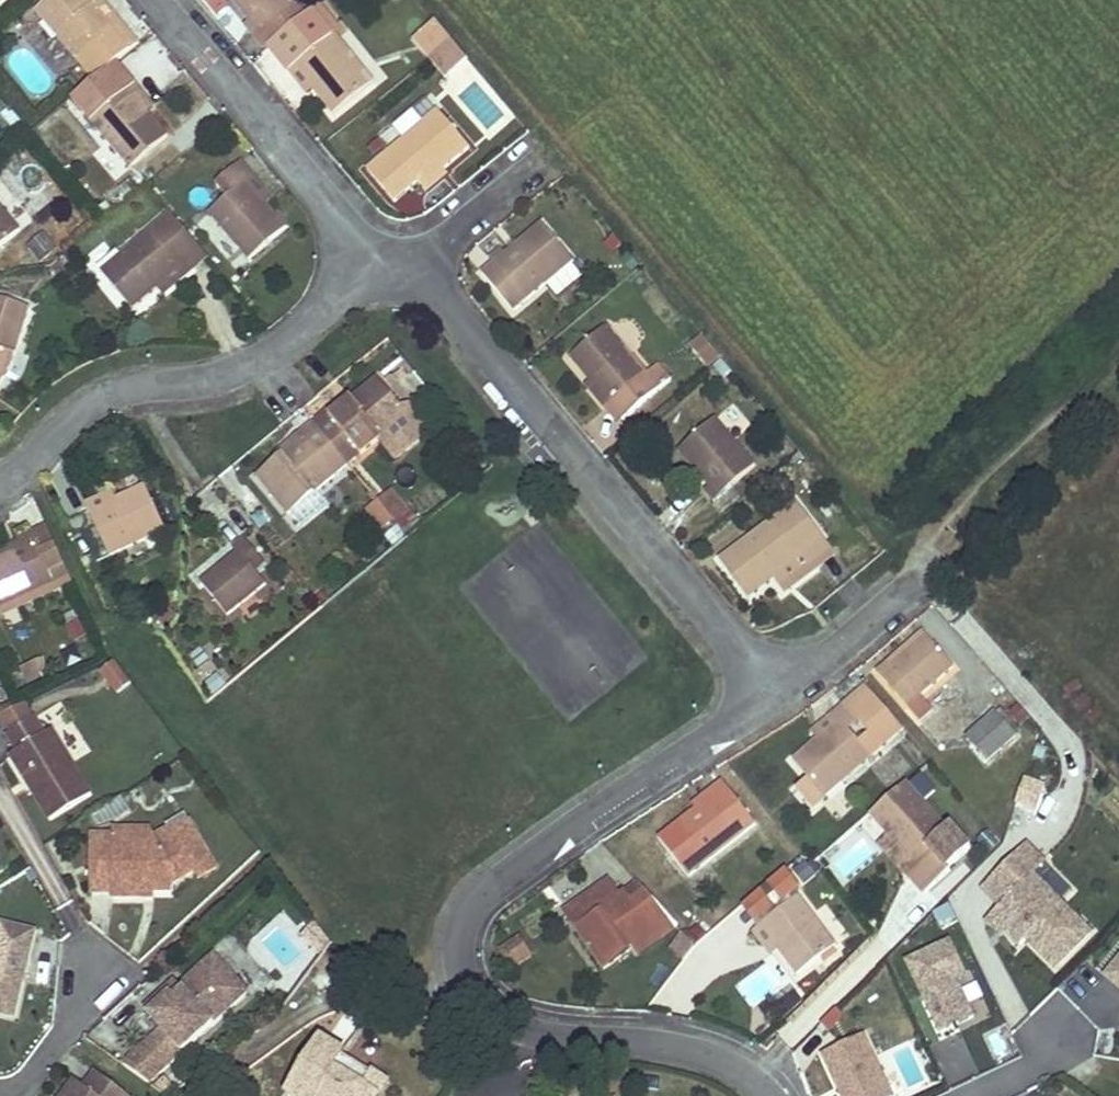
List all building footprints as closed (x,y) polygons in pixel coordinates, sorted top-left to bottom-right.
[(35,11),(95,81),(139,43),(120,21),(110,28),(91,6),(94,4),(90,0),(48,0),(35,11)] [(110,28),(120,21),(103,0),(98,0),(94,4),(91,6),(110,28)] [(240,10),(253,0),(232,0),(240,10)] [(240,10),(249,21),(245,22),(266,48),(268,47),(269,45),(258,31),(272,20),(255,0),(253,0),(240,10)] [(272,20),(258,31),(269,45),(307,16),(294,0),(255,0),(272,20)] [(314,26),(307,16),(269,45),(268,47),(290,71),(295,66),(311,87),(333,114),(370,82),(333,34),(314,50),(302,36),(314,26)] [(411,38),(445,78),(469,58),(435,18),(411,38)] [(295,66),(290,71),(306,93),(311,87),(295,66)] [(156,107),(135,83),(127,91),(147,114),(149,113),(156,107)] [(117,98),(91,121),(132,169),(169,137),(149,113),(147,114),(127,91),(117,98)] [(436,108),(366,169),(395,203),(418,183),(425,191),(447,172),(444,169),(470,148),(436,108)] [(227,198),(208,213),(247,261),(286,228),(265,204),(263,206),(245,183),(254,176),(241,161),(215,183),(227,198)] [(254,176),(245,183),(263,206),(265,204),(272,198),(254,176)] [(20,231),(0,207),(0,248),(20,231)] [(155,285),(201,248),(171,212),(102,272),(133,310),(158,287),(155,285)] [(495,263),(482,273),(515,311),(575,260),(542,222),(506,252),(503,249),(492,259),(495,263)] [(37,261),(56,248),(45,231),(26,244),(37,261)] [(207,255),(201,248),(155,285),(158,287),(162,292),(207,255)] [(629,252),(621,258),(633,271),(640,265),(629,252)] [(17,353),(30,309),(0,299),(0,348),(17,353)] [(609,326),(571,357),(591,381),(604,370),(624,393),(610,404),(624,421),(662,389),(648,372),(609,326)] [(709,345),(702,352),(713,366),(721,360),(709,345)] [(648,372),(662,389),(667,384),(653,368),(648,372)] [(604,370),(591,381),(602,395),(599,396),(608,406),(610,404),(624,393),(604,370)] [(348,394),(314,422),(349,464),(408,416),(376,376),(350,397),(348,394)] [(605,409),(618,425),(624,421),(610,404),(608,406),(605,409)] [(716,418),(679,451),(700,476),(714,463),(733,484),(756,465),(716,418)] [(349,464),(314,422),(302,432),(316,449),(293,467),(282,454),(255,475),(288,515),(291,513),(300,524),(326,502),(317,490),(349,464)] [(302,432),(290,442),(293,445),(282,454),(293,467),(316,449),(302,432)] [(714,463),(700,476),(708,485),(705,489),(715,500),(733,484),(714,463)] [(118,502),(90,513),(95,522),(110,555),(165,530),(145,485),(115,498),(118,502)] [(112,490),(74,509),(83,528),(95,522),(90,513),(118,502),(115,498),(112,490)] [(390,491),(378,500),(393,518),(405,508),(390,491)] [(378,500),(368,509),(384,526),(393,518),(378,500)] [(796,500),(720,556),(749,597),(775,578),(774,576),(825,538),(796,500)] [(0,552),(0,606),(69,576),(48,527),(19,539),(21,543),(0,552)] [(264,562),(245,538),(236,546),(239,549),(255,569),(264,562)] [(784,591),(836,553),(825,538),(774,576),(775,578),(779,583),(784,591)] [(239,549),(199,581),(227,615),(267,583),(255,569),(239,549)] [(953,667),(924,635),(888,666),(906,686),(896,696),(907,708),(953,667)] [(39,659),(20,667),(26,678),(44,669),(39,659)] [(99,673),(115,695),(131,683),(115,661),(99,673)] [(888,666),(886,663),(875,672),(896,696),(906,686),(888,666)] [(903,729),(863,684),(840,704),(866,734),(857,741),(839,721),(818,740),(816,738),(792,760),(808,779),(795,791),(812,810),(903,729)] [(866,734),(840,704),(809,731),(816,738),(818,740),(839,721),(857,741),(866,734)] [(1016,737),(995,712),(964,739),(986,763),(1016,737)] [(35,718),(8,735),(19,751),(12,756),(52,820),(93,795),(53,730),(46,735),(35,718)] [(956,840),(905,782),(868,815),(887,837),(889,835),(911,859),(919,852),(930,864),(956,840)] [(692,806),(695,809),(683,818),(657,837),(687,877),(736,839),(754,825),(722,783),(692,806)] [(192,877),(195,883),(214,873),(188,828),(171,838),(168,834),(154,843),(137,852),(112,852),(112,840),(89,840),(89,896),(111,896),(111,902),(141,902),(141,897),(152,897),(171,897),(171,890),(192,877)] [(137,852),(154,843),(149,835),(112,835),(112,840),(112,852),(137,852)] [(930,864),(919,852),(911,859),(889,835),(887,837),(882,842),(913,878),(930,864)] [(849,881),(877,852),(863,839),(835,867),(849,881)] [(1014,951),(1024,941),(1056,972),(1095,931),(1036,873),(1048,861),(1027,841),(979,890),(997,907),(983,921),(1014,951)] [(574,930),(621,895),(609,879),(562,914),(574,930)] [(642,948),(674,925),(638,883),(621,895),(574,930),(604,970),(630,950),(639,943),(642,948)] [(835,946),(798,897),(770,918),(763,923),(779,946),(777,947),(797,974),(835,946)] [(770,918),(763,909),(746,922),(770,953),(777,947),(779,946),(763,923),(770,918)] [(24,993),(38,928),(0,920),(0,1016),(48,1025),(53,999),(24,993)] [(499,944),(506,967),(532,959),(525,936),(499,944)] [(934,1038),(977,1024),(961,979),(967,977),(954,940),(906,957),(934,1038)] [(642,948),(639,943),(630,950),(633,954),(642,948)] [(1102,976),(1118,989),(1118,954),(1102,976)] [(146,1087),(219,1023),(198,999),(215,984),(193,960),(138,1008),(157,1029),(122,1059),(146,1087)] [(290,1090),(299,1095),(382,1095),(385,1090),(371,1081),(378,1071),(357,1058),(360,1054),(327,1033),(290,1090)] [(821,1050),(837,1095),(891,1095),(870,1033),(821,1050)] [(96,1071),(85,1087),(76,1081),(65,1095),(130,1095),(96,1071)] [(371,1081),(385,1090),(392,1079),(378,1071),(371,1081)]
